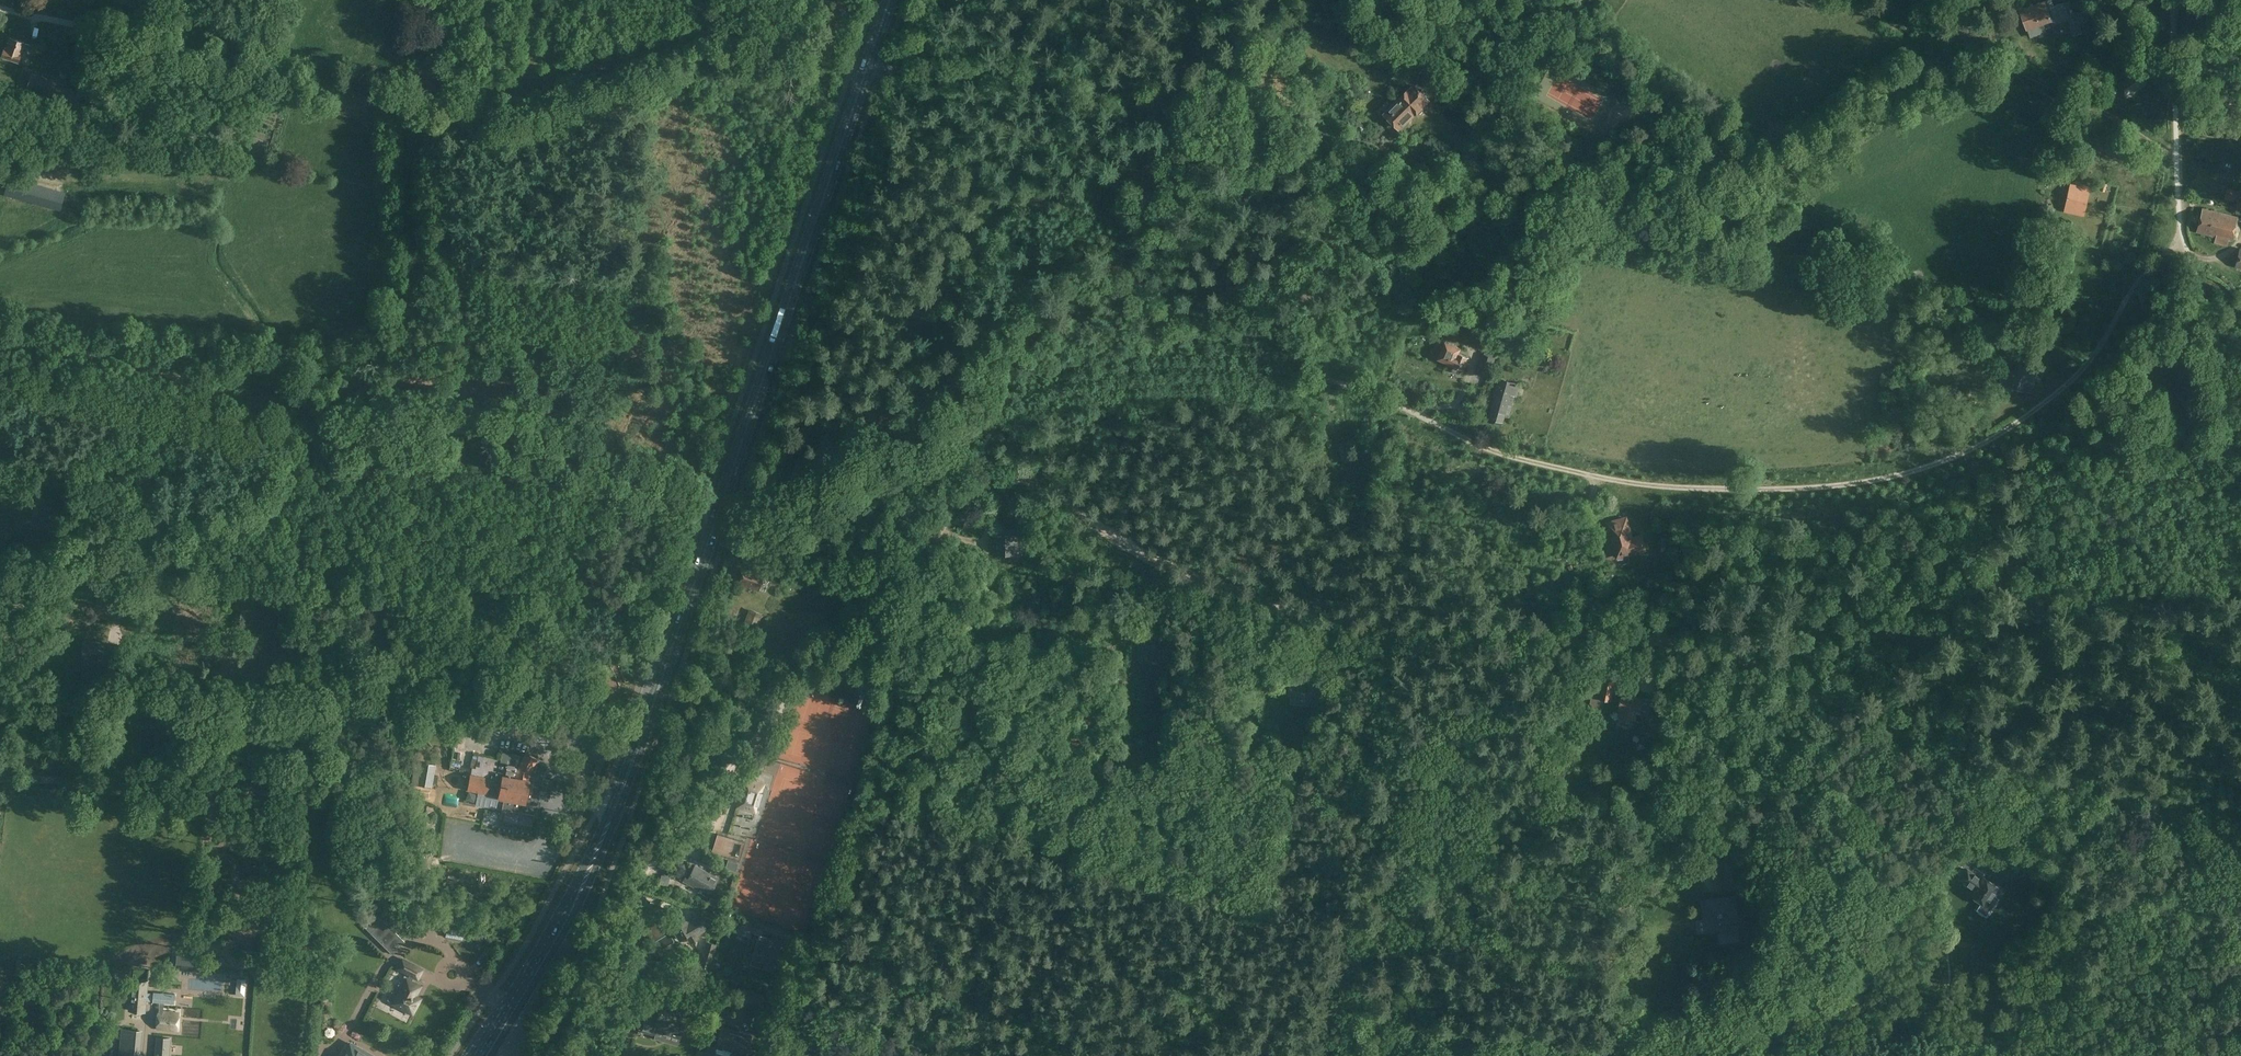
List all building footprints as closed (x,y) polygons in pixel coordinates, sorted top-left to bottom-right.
[(2052,19),(2045,0),(2021,9),(2026,28),(2027,28),(2043,22),(2050,20),(2052,19)] [(2045,0),(2052,19),(2050,20),(2051,23),(2067,16),(2072,36),(2082,33),(2079,23),(2089,21),(2086,9),(2076,11),(2076,10),(2073,11),(2069,0),(2054,5),(2052,0),(2046,0),(2045,0)] [(2043,22),(2027,28),(2030,38),(2046,32),(2043,22)] [(0,54),(0,55),(18,61),(21,54),(25,55),(29,44),(24,42),(24,41),(22,41),(8,37),(5,47),(3,47),(0,54)] [(1418,80),(1423,85),(1435,74),(1430,68),(1418,80)] [(32,76),(28,88),(31,89),(49,94),(53,82),(32,76)] [(1415,85),(1385,114),(1398,128),(1428,99),(1415,85)] [(49,94),(31,89),(28,99),(50,105),(52,95),(49,94)] [(8,176),(3,193),(60,208),(65,190),(8,176)] [(2070,184),(2065,210),(2084,214),(2089,189),(2070,184)] [(2224,198),(2237,202),(2236,207),(2240,208),(2240,186),(2240,192),(2227,189),(2226,192),(2224,198)] [(2203,208),(2197,231),(2215,236),(2214,242),(2226,245),(2228,239),(2231,240),(2237,216),(2203,208)] [(1454,365),(1462,368),(1464,369),(1469,357),(1458,353),(1460,348),(1446,342),(1439,358),(1454,365)] [(1505,357),(1507,348),(1499,346),(1497,355),(1505,357)] [(1483,349),(1476,373),(1490,377),(1496,353),(1483,349)] [(2005,370),(1998,387),(2011,392),(2013,386),(2025,390),(2024,390),(2031,392),(2036,380),(2040,381),(2043,372),(2033,368),(2018,362),(2014,373),(2005,370)] [(1462,368),(1454,365),(1452,371),(1460,374),(1462,368)] [(1497,394),(1491,418),(1500,420),(1499,423),(1502,424),(1505,412),(1509,413),(1514,394),(1517,394),(1520,383),(1498,377),(1494,393),(1497,394)] [(46,504),(41,525),(52,528),(57,506),(46,504)] [(965,526),(983,532),(986,523),(984,522),(985,518),(979,516),(978,520),(968,517),(965,526)] [(1626,517),(1612,521),(1604,523),(1606,529),(1602,530),(1605,541),(1609,540),(1614,560),(1646,551),(1641,535),(1631,538),(1626,517)] [(992,552),(1015,552),(1015,535),(993,535),(992,552)] [(744,565),(737,584),(758,591),(764,573),(744,565)] [(1611,581),(1613,575),(1606,572),(1603,579),(1611,581)] [(760,614),(751,611),(747,622),(756,625),(760,614)] [(732,643),(738,645),(741,636),(735,634),(732,643)] [(83,640),(82,660),(104,661),(105,641),(83,640)] [(124,667),(126,646),(116,645),(114,669),(123,670),(124,667)] [(1704,686),(1710,687),(1713,676),(1706,674),(1704,686)] [(1603,705),(1604,700),(1612,702),(1616,680),(1603,678),(1602,687),(1597,686),(1593,689),(1590,703),(1591,705),(1601,707),(1603,705)] [(1636,691),(1623,689),(1619,709),(1621,709),(1620,716),(1635,718),(1636,711),(1648,713),(1650,699),(1635,696),(1636,691)] [(471,773),(467,790),(478,792),(475,804),(502,809),(536,815),(540,795),(541,791),(546,792),(547,785),(543,784),(544,779),(544,776),(549,766),(538,760),(538,759),(525,753),(524,755),(503,751),(501,759),(500,762),(487,760),(487,761),(486,765),(499,768),(498,774),(490,773),(489,777),(482,776),(471,773)] [(1653,757),(1645,760),(1651,771),(1658,768),(1653,757)] [(436,765),(435,765),(422,763),(418,784),(433,787),(436,765)] [(744,786),(739,785),(735,797),(740,798),(738,806),(749,809),(752,809),(755,810),(755,807),(756,807),(757,804),(758,805),(758,804),(757,804),(761,791),(762,792),(762,791),(761,791),(762,788),(762,785),(760,784),(757,783),(757,782),(746,779),(744,786)] [(718,859),(706,852),(703,858),(714,864),(718,859)] [(695,885),(710,893),(718,878),(695,865),(690,874),(688,873),(684,881),(694,887),(695,885)] [(1982,878),(1968,869),(1961,878),(1975,888),(1972,893),(1984,901),(1989,893),(1994,897),(2000,887),(1983,876),(1982,878)] [(2054,870),(2046,871),(2048,885),(2056,884),(2054,870)] [(2035,874),(2037,887),(2046,885),(2043,872),(2035,874)] [(709,904),(720,908),(722,901),(711,897),(709,904)] [(1736,915),(1734,897),(1702,901),(1704,919),(1697,920),(1698,932),(1706,931),(1706,933),(1738,929),(1738,927),(1746,926),(1745,915),(1736,915)] [(686,935),(690,942),(698,937),(697,935),(709,927),(701,914),(689,921),(685,914),(670,923),(676,934),(675,934),(677,938),(678,938),(679,939),(686,935)] [(383,919),(376,926),(386,935),(384,937),(386,939),(382,943),(393,954),(405,941),(383,919)] [(739,925),(737,933),(750,937),(752,929),(739,925)] [(376,926),(370,932),(382,943),(386,939),(384,937),(386,935),(376,926)] [(763,968),(774,971),(782,941),(758,935),(752,958),(765,962),(763,968)] [(716,944),(706,941),(699,965),(709,968),(716,944)] [(398,968),(418,978),(422,969),(403,959),(398,968)] [(201,965),(174,962),(173,973),(200,975),(201,965)] [(175,1003),(173,1002),(174,994),(175,994),(175,993),(154,992),(154,993),(147,992),(148,981),(132,979),(130,1010),(145,1011),(146,1000),(153,1000),(153,1002),(160,1002),(159,1011),(158,1011),(157,1029),(178,1030),(180,1013),(164,1011),(165,1002),(175,1003)] [(414,999),(416,995),(421,986),(407,979),(402,988),(401,988),(397,994),(392,992),(389,999),(393,1002),(393,1003),(413,1014),(419,1001),(414,999)] [(374,1014),(379,1000),(372,998),(367,1012),(374,1014)] [(657,1018),(654,1029),(656,1030),(671,1034),(671,1035),(670,1038),(678,1040),(679,1037),(686,1016),(660,1008),(657,1018)] [(641,1021),(639,1028),(642,1029),(642,1030),(654,1034),(656,1030),(654,1029),(657,1018),(647,1014),(645,1020),(645,1022),(641,1021)] [(619,1022),(607,1042),(614,1046),(625,1026),(619,1022)] [(751,1035),(722,1027),(716,1046),(733,1051),(732,1055),(744,1055),(751,1035)] [(123,1055),(138,1055),(141,1031),(125,1029),(123,1055)] [(155,1048),(158,1049),(157,1055),(168,1055),(170,1039),(157,1037),(155,1048)] [(350,1043),(343,1055),(373,1055),(350,1043)]
